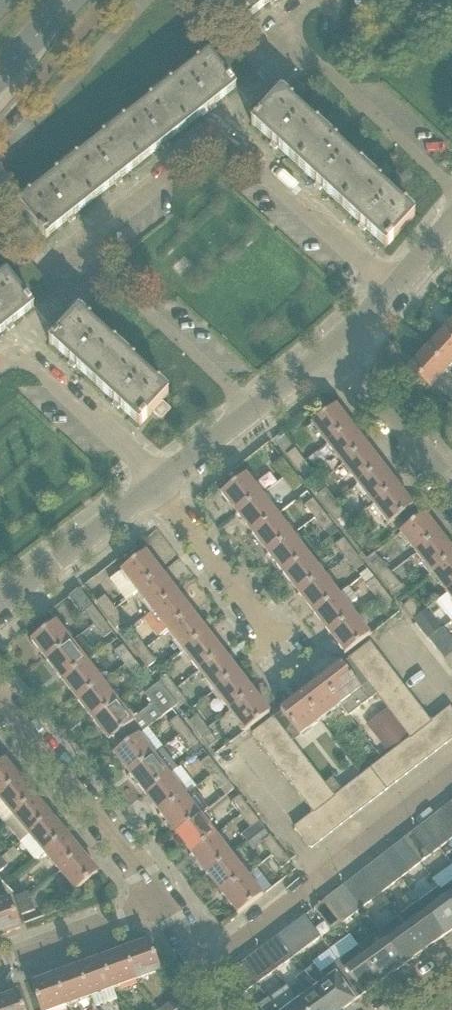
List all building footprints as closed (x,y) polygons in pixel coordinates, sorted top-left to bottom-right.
[(249,17),(271,0),(235,0),(249,17)] [(213,58),(220,68),(240,53),(232,43),(213,58)] [(240,53),(220,68),(228,77),(247,62),(240,53)] [(210,54),(162,91),(188,125),(212,107),(236,88),(236,87),(228,77),(220,68),(213,58),(210,54)] [(247,62),(228,77),(236,87),(255,72),(247,62)] [(255,72),(236,87),(236,88),(243,97),(262,82),(255,72)] [(262,82),(243,97),(251,107),(270,92),(262,82)] [(162,91),(115,128),(141,162),(165,144),(188,125),(162,91)] [(275,144),(297,165),(325,134),(281,93),(253,124),(275,144)] [(115,128),(67,165),(94,199),(118,181),(141,162),(115,128)] [(319,185),(341,206),(369,175),(325,134),(297,165),(319,185)] [(94,199),(67,165),(20,202),(47,236),(70,218),(94,199)] [(369,175),(341,206),(361,225),(385,247),(414,216),(369,175)] [(10,278),(18,287),(38,272),(30,262),(10,278)] [(38,272),(18,287),(26,297),(45,282),(38,272)] [(0,279),(0,334),(10,326),(33,307),(26,297),(18,287),(10,278),(7,274),(0,279)] [(53,291),(45,282),(26,297),(33,307),(53,291)] [(60,301),(53,291),(33,307),(41,316),(60,301)] [(60,301),(41,316),(48,326),(68,311),(60,301)] [(72,364),(94,385),(123,353),(79,312),(50,344),(72,364)] [(443,333),(451,341),(451,323),(443,333)] [(427,351),(447,369),(451,363),(451,341),(443,333),(427,351)] [(447,369),(427,351),(411,368),(410,367),(409,368),(431,388),(432,387),(431,386),(447,369)] [(123,353),(94,385),(117,405),(139,426),(152,411),(161,401),(168,394),(123,353)] [(161,401),(152,411),(159,418),(161,420),(171,409),(169,407),(161,401)] [(311,424),(327,444),(352,425),(336,405),(311,424)] [(327,444),(343,464),(367,446),(352,425),(327,444)] [(343,464),(358,484),(382,466),(367,446),(343,464)] [(287,455),(297,468),(305,462),(295,449),(287,455)] [(275,465),(284,478),(292,472),(282,459),(275,465)] [(305,462),(297,468),(307,481),(315,475),(305,462)] [(358,484),(373,504),(398,486),(382,466),(358,484)] [(292,472),(284,478),(294,490),(302,485),(292,472)] [(222,493),(237,514),(262,495),(246,474),(222,493)] [(399,517),(407,528),(418,519),(409,509),(414,506),(398,486),(373,504),(389,525),(399,517)] [(325,489),(317,495),(327,508),(335,502),(325,489)] [(237,514),(253,534),(277,515),(262,495),(237,514)] [(313,499),(305,505),(314,518),(322,512),(313,499)] [(335,502),(327,508),(337,521),(345,514),(335,502)] [(322,512),(314,518),(324,530),(332,524),(322,512)] [(400,533),(416,553),(441,534),(425,514),(418,519),(407,528),(400,533)] [(253,534),(268,554),(293,535),(277,515),(253,534)] [(432,573),(451,557),(451,549),(441,534),(416,553),(432,573)] [(268,554),(283,574),(308,555),(293,535),(268,554)] [(343,539),(336,545),(345,558),(353,552),(343,539)] [(353,552),(345,558),(355,571),(363,565),(353,552)] [(121,571),(137,592),(161,573),(145,553),(121,571)] [(283,574),(299,594),(323,575),(308,555),(283,574)] [(447,593),(451,589),(451,557),(432,573),(447,593)] [(380,560),(372,566),(382,579),(390,573),(380,560)] [(137,592),(152,612),(176,593),(161,573),(137,592)] [(390,573),(382,579),(392,592),(400,586),(390,573)] [(299,594),(314,613),(339,594),(323,575),(299,594)] [(367,585),(376,597),(384,591),(374,579),(367,585)] [(339,594),(314,613),(330,633),(354,614),(348,607),(358,600),(348,587),(339,594)] [(84,612),(94,625),(102,619),(80,589),(68,598),(81,614),(84,612)] [(384,591),(376,597),(386,610),(394,604),(384,591)] [(152,612),(167,632),(191,613),(176,593),(152,612)] [(97,602),(107,615),(115,609),(105,596),(97,602)] [(403,606),(413,619),(421,613),(411,600),(403,606)] [(115,609),(107,615),(117,627),(124,621),(115,609)] [(421,613),(413,619),(428,640),(440,631),(425,610),(421,613)] [(167,632),(183,651),(207,633),(191,613),(167,632)] [(354,614),(330,633),(345,654),(370,635),(354,614)] [(102,619),(94,625),(104,637),(112,631),(102,619)] [(32,641),(47,661),(72,642),(56,622),(32,641)] [(183,651),(198,671),(222,653),(207,633),(183,651)] [(136,636),(128,642),(138,654),(145,648),(136,636)] [(60,651),(47,661),(62,681),(87,662),(94,656),(79,637),(72,642),(60,651)] [(434,646),(444,659),(451,653),(442,640),(434,646)] [(349,659),(356,669),(377,653),(369,643),(349,659)] [(115,651),(125,664),(132,658),(122,645),(115,651)] [(145,648),(138,654),(148,667),(155,661),(145,648)] [(198,671),(213,691),(237,673),(222,653),(198,671)] [(356,669),(364,678),(385,662),(377,653),(356,669)] [(444,659),(451,670),(451,653),(444,659)] [(132,658),(125,664),(135,677),(143,671),(132,658)] [(341,665),(321,680),(340,705),(348,716),(369,700),(376,694),(372,688),(364,678),(356,669),(349,659),(341,665)] [(62,681),(78,701),(102,682),(87,662),(62,681)] [(364,678),(372,688),(392,672),(385,662),(364,678)] [(376,694),(379,698),(400,682),(392,672),(372,688),(376,694)] [(213,691),(229,711),(253,693),(237,673),(213,691)] [(166,675),(158,681),(160,683),(168,694),(176,688),(166,675)] [(321,680),(301,695),(320,720),(340,705),(321,680)] [(78,701),(93,721),(117,702),(102,682),(78,701)] [(379,698),(387,708),(408,692),(400,682),(379,698)] [(113,737),(121,747),(138,734),(177,705),(173,700),(168,694),(160,683),(145,694),(152,704),(131,720),(117,702),(93,721),(108,741),(113,737)] [(176,688),(168,694),(173,700),(177,705),(178,708),(186,701),(176,688)] [(387,708),(395,718),(415,702),(408,692),(387,708)] [(253,693),(229,711),(245,732),(269,713),(253,693)] [(320,720),(301,695),(280,712),(299,736),(320,720)] [(395,718),(403,728),(423,712),(415,702),(395,718)] [(451,731),(451,710),(449,707),(439,715),(451,731)] [(387,712),(368,726),(389,752),(408,737),(387,712)] [(403,728),(410,737),(419,731),(429,723),(431,722),(423,712),(403,728)] [(429,723),(445,743),(451,738),(451,731),(439,715),(431,722),(429,723)] [(189,722),(199,734),(207,728),(197,716),(189,722)] [(177,717),(169,723),(179,735),(187,729),(177,717)] [(252,734),(259,743),(280,728),(273,718),(252,734)] [(429,723),(419,731),(435,751),(445,743),(429,723)] [(207,728),(199,734),(209,747),(217,741),(207,728)] [(259,743),(267,753),(288,737),(280,728),(259,743)] [(187,729),(179,735),(189,749),(197,743),(187,729)] [(410,737),(409,738),(425,759),(435,751),(419,731),(410,737)] [(113,753),(129,774),(154,755),(138,734),(121,747),(113,753)] [(267,753),(275,763),(295,747),(288,737),(267,753)] [(409,738),(399,746),(415,767),(425,759),(409,738)] [(399,746),(389,754),(405,775),(415,767),(399,746)] [(275,763),(282,773),(303,757),(295,747),(275,763)] [(154,755),(129,774),(145,794),(170,775),(177,769),(162,749),(154,755)] [(389,754),(379,762),(395,783),(405,775),(389,754)] [(200,763),(210,775),(218,769),(208,756),(200,763)] [(282,773),(290,783),(311,767),(303,757),(282,773)] [(20,779),(5,760),(0,764),(0,796),(20,779)] [(395,783),(379,762),(369,770),(385,791),(395,783)] [(290,783),(297,793),(318,777),(311,767),(290,783)] [(218,769),(210,775),(220,788),(228,782),(218,769)] [(353,781),(370,802),(379,795),(363,774),(353,781)] [(145,794),(160,814),(185,795),(170,775),(145,794)] [(297,793),(305,803),(326,787),(324,784),(318,777),(297,793)] [(332,778),(324,784),(326,787),(333,797),(334,796),(342,790),(332,778)] [(14,816),(36,798),(20,779),(0,796),(0,798),(14,816)] [(344,789),(360,810),(370,802),(353,781),(344,789)] [(305,803),(313,813),(314,812),(324,804),(333,797),(326,787),(305,803)] [(185,795),(160,814),(176,834),(200,814),(208,809),(193,789),(185,795)] [(334,796),(350,817),(360,810),(344,789),(342,790),(334,796)] [(231,803),(241,815),(249,809),(239,796),(231,803)] [(333,797),(324,804),(340,825),(350,817),(334,796),(333,797)] [(14,816),(30,835),(51,817),(36,798),(14,816)] [(441,809),(451,823),(451,801),(441,809)] [(324,804),(314,812),(330,833),(340,825),(324,804)] [(249,809),(241,815),(251,828),(242,835),(247,843),(265,829),(259,822),(249,809)] [(421,824),(439,848),(449,840),(451,838),(451,823),(441,809),(431,817),(421,824)] [(313,813),(304,819),(320,840),(330,833),(314,812),(313,813)] [(176,834),(191,853),(216,834),(200,814),(176,834)] [(30,835),(45,853),(67,835),(51,817),(30,835)] [(320,840),(304,819),(294,827),(310,848),(320,840)] [(412,832),(402,839),(420,863),(430,855),(439,848),(421,824),(412,832)] [(191,853),(206,873),(231,854),(216,834),(191,853)] [(45,853),(60,871),(82,854),(67,835),(45,853)] [(262,842),(271,855),(279,849),(270,836),(262,842)] [(402,839),(383,855),(400,878),(420,863),(402,839)] [(279,849),(271,855),(282,868),(290,862),(279,849)] [(82,854),(60,871),(76,890),(97,873),(82,854)] [(206,873),(222,893),(246,874),(231,854),(206,873)] [(383,855),(363,870),(381,893),(400,878),(383,855)] [(363,870),(344,884),(361,908),(381,893),(363,870)] [(246,874),(222,893),(237,914),(262,894),(246,874)] [(441,890),(451,906),(451,882),(441,890)] [(344,884),(324,900),(342,923),(361,908),(344,884)] [(419,902),(427,913),(444,936),(451,930),(451,906),(441,890),(438,887),(418,902),(419,902)] [(15,897),(21,915),(35,910),(29,892),(15,897)] [(0,902),(0,936),(20,929),(9,899),(0,902)] [(342,923),(324,900),(314,908),(332,931),(342,923)] [(419,902),(399,917),(423,951),(444,936),(427,913),(419,902)] [(304,915),(278,935),(293,954),(319,934),(304,915)] [(379,931),(386,942),(403,965),(423,951),(399,917),(379,931)] [(278,935),(259,950),(274,969),(293,954),(278,935)] [(369,939),(358,946),(383,980),(403,965),(386,942),(376,949),(369,939)] [(149,941),(124,950),(135,980),(160,971),(149,941)] [(383,980),(358,946),(338,961),(363,995),(383,980)] [(124,950),(101,959),(112,988),(135,980),(124,950)] [(241,964),(254,983),(274,969),(259,950),(241,964)] [(101,959),(78,967),(89,997),(112,988),(101,959)] [(254,983),(241,964),(230,972),(240,994),(254,983)] [(306,972),(334,1009),(342,1009),(354,1001),(335,975),(326,982),(315,965),(306,972)] [(78,967),(55,976),(66,1005),(89,997),(78,967)] [(298,1002),(303,1009),(334,1009),(306,972),(295,980),(307,996),(298,1002)] [(55,976),(32,984),(41,1009),(52,1009),(66,1005),(55,976)] [(267,1000),(274,1009),(303,1009),(298,1002),(290,1008),(278,992),(267,1000)] [(0,1000),(0,1009),(24,1009),(18,993),(0,1000)] [(267,1000),(258,1007),(260,1009),(274,1009),(267,1000)] [(177,1009),(171,1001),(159,1009),(176,1009),(177,1009)]
